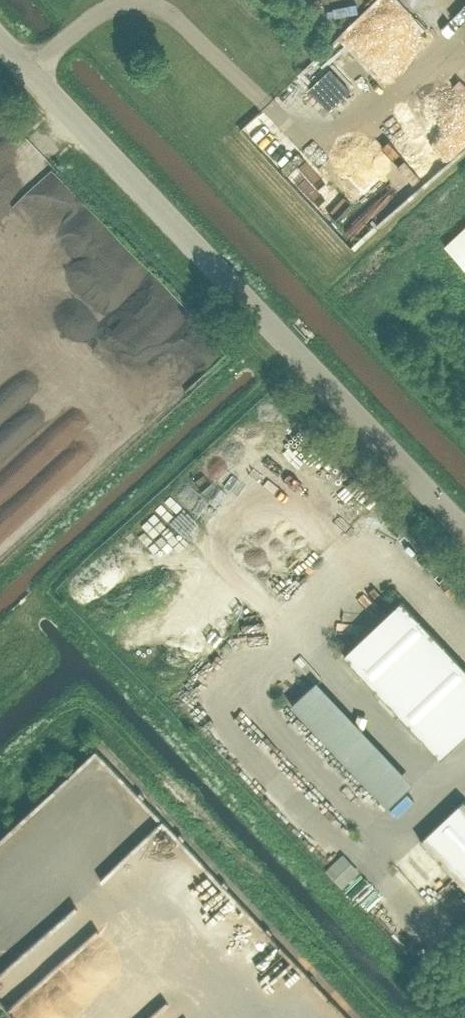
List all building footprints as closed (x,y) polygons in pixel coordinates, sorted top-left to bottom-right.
[(331,70),(310,89),(329,110),(350,91),(331,70)] [(441,758),(464,735),(464,668),(401,600),(344,655),(441,758)] [(313,684),(292,703),(387,803),(407,784),(313,684)] [(420,841),(464,888),(464,801),(464,800),(420,841)]
